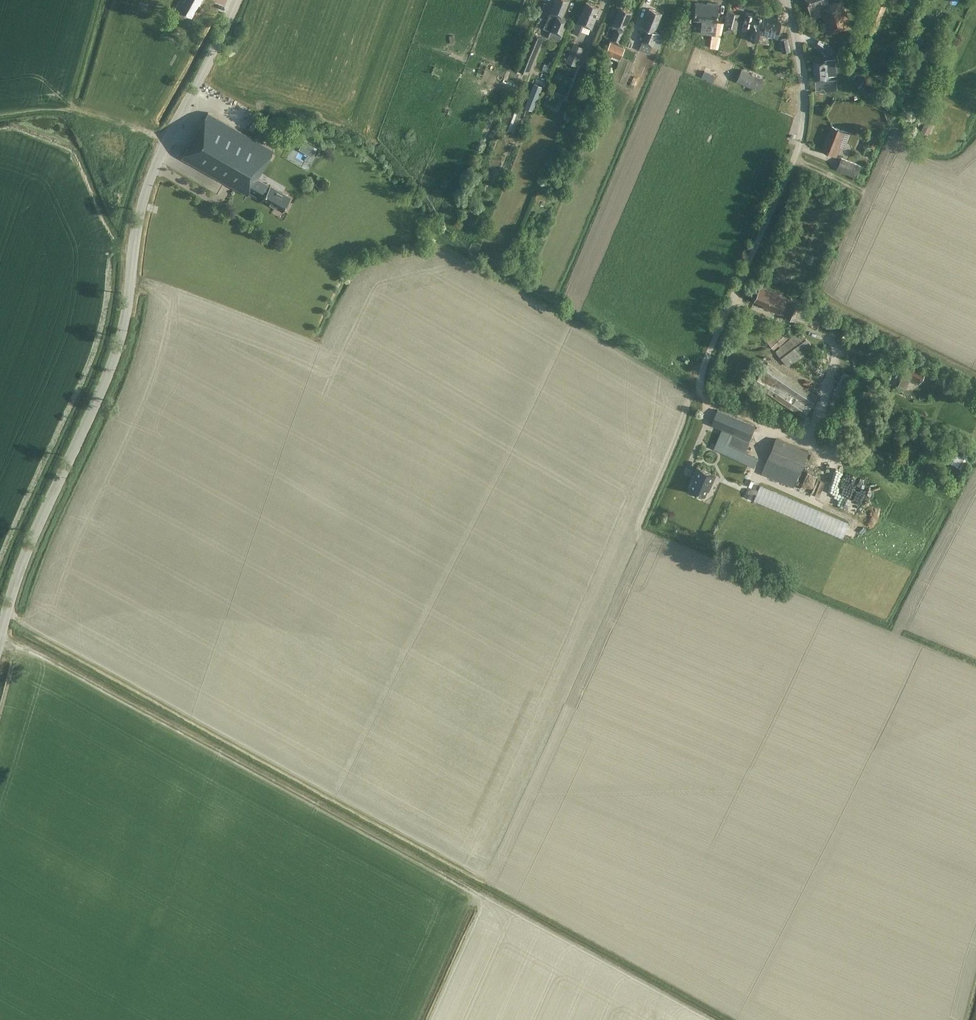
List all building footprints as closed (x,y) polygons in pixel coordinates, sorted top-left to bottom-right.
[(201,0),(184,0),(183,1),(181,0),(180,0),(176,7),(184,12),(184,13),(186,14),(186,13),(191,16),(198,3),(199,4),(201,0)] [(547,19),(553,22),(550,30),(561,34),(568,19),(562,16),(569,0),(554,0),(550,12),(547,19)] [(851,27),(842,0),(840,0),(828,4),(827,0),(806,0),(811,17),(821,14),(828,34),(851,27)] [(579,15),(576,22),(572,31),(578,34),(582,25),(591,28),(596,15),(595,14),(599,6),(586,1),(580,15),(579,15)] [(695,2),(693,19),(710,21),(708,33),(714,34),(715,34),(714,39),(714,42),(715,42),(718,42),(719,42),(723,22),(716,21),(718,3),(707,2),(707,3),(695,2)] [(616,27),(610,40),(604,55),(618,61),(624,47),(623,46),(623,45),(618,43),(631,11),(619,6),(611,25),(616,27)] [(646,28),(640,41),(641,41),(651,45),(652,46),(653,42),(657,33),(657,32),(654,31),(661,13),(649,8),(641,26),(646,28)] [(735,33),(740,14),(729,11),(724,30),(735,33)] [(759,33),(763,16),(756,14),(757,12),(754,11),(753,13),(745,11),(741,29),(750,31),(748,39),(757,41),(759,33)] [(781,20),(763,16),(759,33),(777,37),(781,20)] [(543,36),(532,31),(517,68),(528,72),(543,36)] [(782,51),(790,50),(787,38),(779,39),(782,51)] [(814,46),(827,55),(832,46),(819,38),(814,46)] [(648,53),(651,45),(641,41),(638,49),(648,53)] [(576,66),(583,47),(573,43),(566,62),(576,66)] [(652,46),(649,54),(657,56),(660,49),(652,46)] [(835,79),(830,79),(830,75),(835,75),(834,59),(829,59),(813,60),(814,80),(815,80),(816,90),(836,89),(835,79)] [(758,90),(763,79),(741,70),(736,81),(758,90)] [(864,78),(859,75),(854,82),(859,85),(857,88),(866,95),(874,85),(864,77),(864,78)] [(542,86),(536,84),(527,107),(532,110),(542,86)] [(261,198),(282,211),(290,197),(269,184),(269,185),(257,178),(273,150),(207,111),(182,156),(247,195),(250,191),(262,198),(261,198)] [(567,115),(562,128),(572,133),(578,119),(567,115)] [(842,145),(848,132),(831,126),(822,150),(836,155),(840,144),(842,145)] [(307,141),(303,149),(317,156),(321,147),(307,141)] [(841,157),(840,158),(836,169),(855,177),(860,165),(841,157)] [(779,313),(786,297),(760,286),(759,289),(754,299),(765,304),(765,305),(771,308),(770,309),(779,313)] [(785,316),(800,323),(808,305),(789,296),(786,302),(791,304),(785,316)] [(789,334),(783,327),(777,332),(767,342),(773,349),(789,334)] [(775,351),(775,352),(787,365),(793,371),(813,355),(812,353),(815,350),(800,331),(775,351)] [(867,355),(863,364),(878,371),(883,363),(867,355)] [(918,382),(925,368),(909,360),(901,377),(906,379),(907,377),(918,382)] [(803,417),(817,397),(767,363),(754,383),(803,417)] [(711,424),(721,429),(712,449),(738,461),(753,467),(756,459),(758,456),(728,442),(731,433),(748,440),(754,425),(717,409),(711,424)] [(922,430),(915,427),(910,440),(917,442),(922,430)] [(760,474),(793,487),(807,452),(775,438),(760,474)] [(953,450),(949,444),(938,450),(941,456),(953,450)] [(689,488),(696,491),(696,493),(696,495),(700,497),(702,496),(703,494),(704,495),(707,489),(708,490),(715,475),(696,466),(693,475),(694,475),(689,488)] [(758,485),(752,501),(843,537),(849,522),(758,485)]
